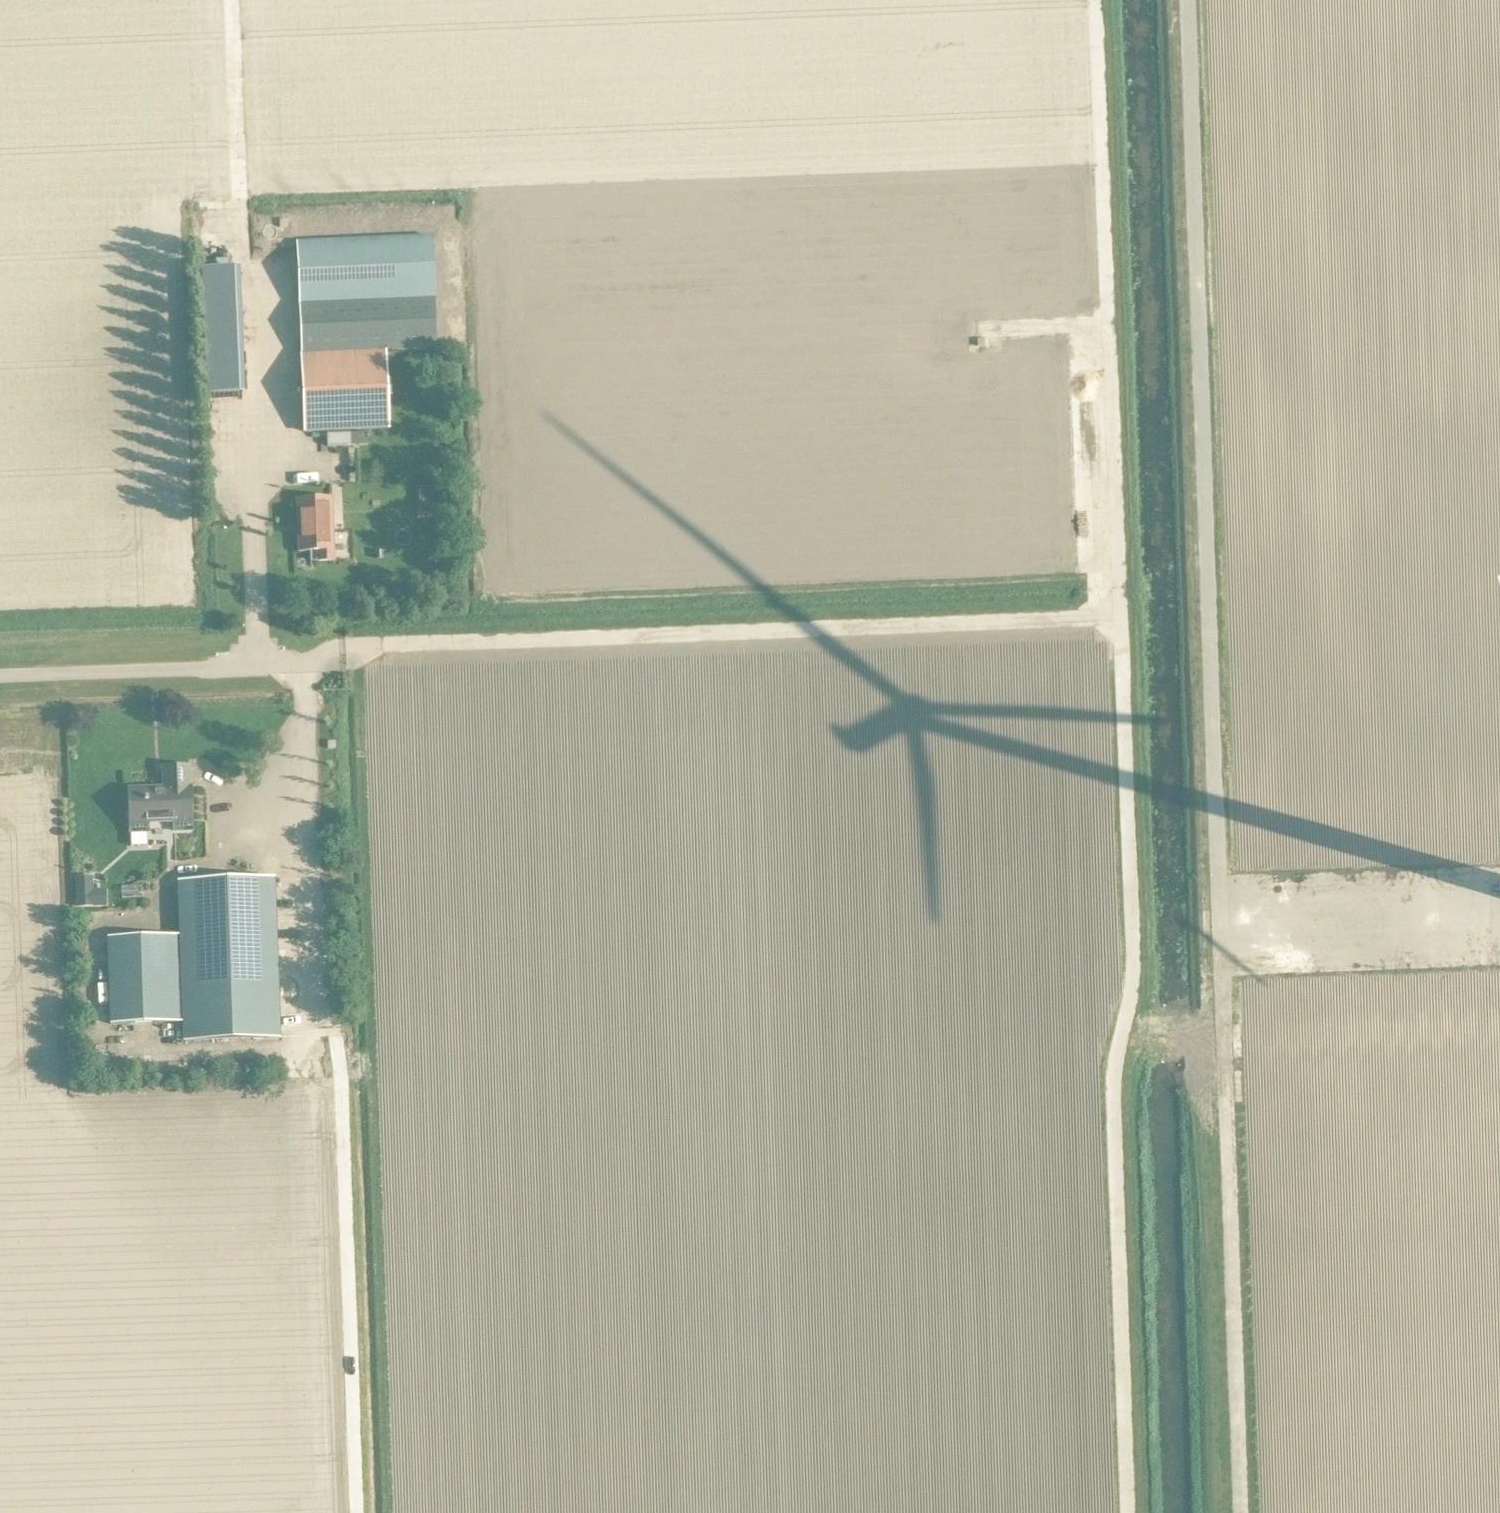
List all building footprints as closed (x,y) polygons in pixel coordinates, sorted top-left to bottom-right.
[(824,227),(839,226),(838,212),(823,213),(824,227)] [(273,231),(272,230),(271,229),(270,228),(269,227),(268,227),(266,227),(265,227),(264,227),(262,228),(261,229),(260,230),(260,231),(259,233),(259,234),(259,235),(260,236),(260,238),(261,239),(262,240),(264,240),(265,241),(266,241),(268,241),(269,240),(270,240),(271,239),(272,238),(273,236),(273,235),(273,234),(273,233),(273,231)] [(430,239),(293,244),(301,434),(385,430),(381,354),(434,352),(430,239)] [(198,272),(203,397),(235,395),(230,271),(198,272)] [(215,419),(218,400),(194,396),(192,407),(206,409),(205,417),(215,419)] [(323,436),(324,448),(348,447),(347,435),(323,436)] [(328,498),(292,500),(295,553),(310,552),(310,562),(330,561),(329,551),(330,551),(328,498)] [(160,789),(125,790),(126,830),(127,833),(144,833),(144,823),(170,823),(170,832),(188,831),(188,822),(187,788),(186,788),(185,768),(160,769),(160,789)] [(88,878),(72,879),(73,908),(89,907),(88,878)] [(107,1025),(179,1022),(180,1041),(276,1037),(270,879),(174,882),(176,936),(104,939),(107,1025)]
